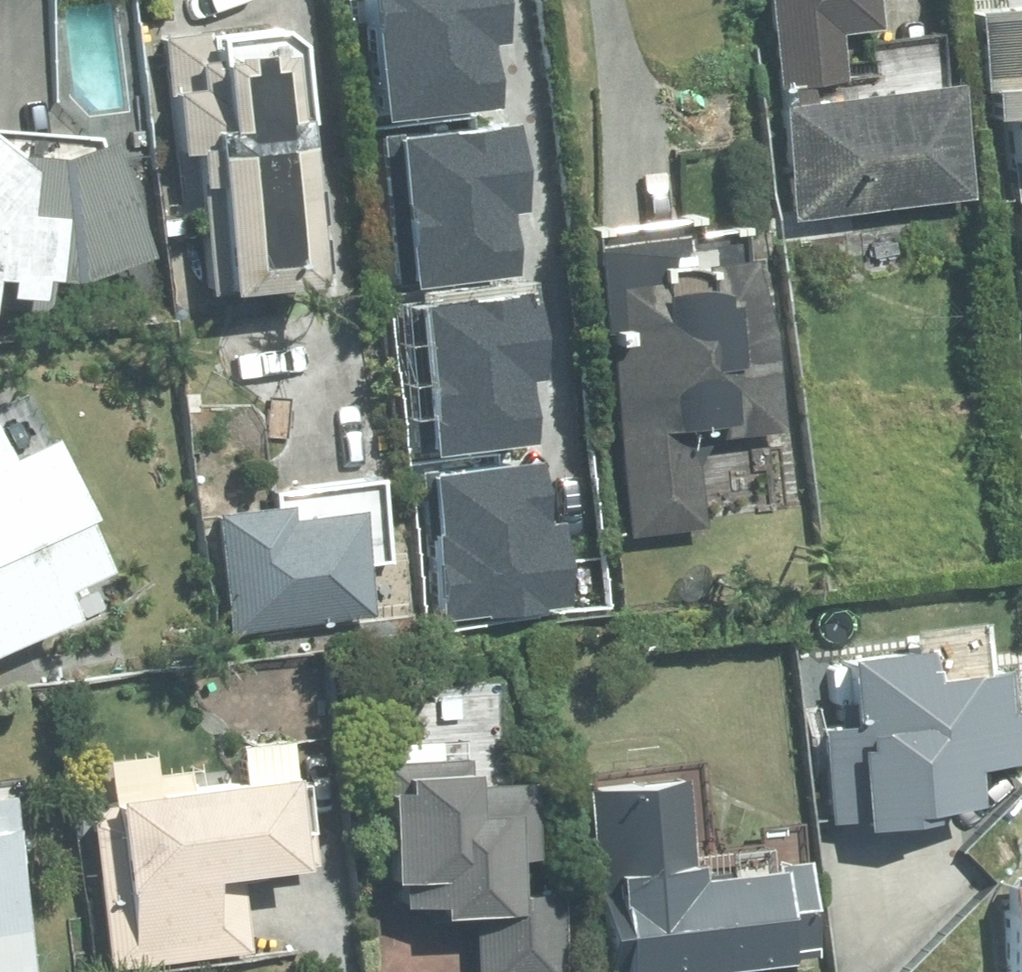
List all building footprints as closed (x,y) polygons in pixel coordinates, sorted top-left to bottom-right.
[(393,118),(496,106),(489,43),(514,40),(510,0),(379,0),(393,118)] [(784,222),(958,198),(941,81),(837,95),(828,33),(868,27),(864,0),(753,0),(784,222)] [(957,15),(973,120),(988,118),(1000,203),(1021,200),(1021,5),(957,15)] [(190,298),(296,284),(262,28),(155,43),(190,298)] [(0,138),(0,287),(124,259),(92,117),(0,138)] [(399,143),(416,285),(520,273),(512,210),(538,207),(528,127),(399,143)] [(736,283),(728,229),(690,235),(687,217),(576,232),(619,534),(697,523),(685,438),(772,426),(759,331),(753,332),(745,282),(736,283)] [(422,314),(440,457),(543,445),(535,382),(561,379),(551,299),(422,314)] [(51,618),(37,589),(78,569),(53,517),(59,514),(23,438),(0,449),(0,642),(51,618)] [(437,485),(450,613),(573,601),(566,521),(553,523),(548,474),(437,485)] [(206,512),(221,632),(364,614),(349,494),(206,512)] [(832,838),(945,827),(943,815),(981,811),(977,774),(1021,770),(1021,719),(1013,720),(1009,679),(942,686),(939,659),(861,667),(867,719),(821,724),(832,838)] [(235,783),(94,799),(96,817),(80,819),(98,968),(238,951),(229,873),(282,867),(278,834),(295,832),(284,745),(231,751),(235,783)] [(568,774),(596,971),(694,971),(806,956),(791,850),(702,863),(687,757),(568,774)] [(369,765),(380,909),(417,907),(418,920),(462,917),(466,971),(553,971),(547,891),(503,894),(501,863),(525,861),(519,783),(455,788),(453,759),(369,765)] [(0,813),(0,971),(23,971),(0,813)] [(988,881),(997,971),(1021,971),(1021,878),(988,881)]
